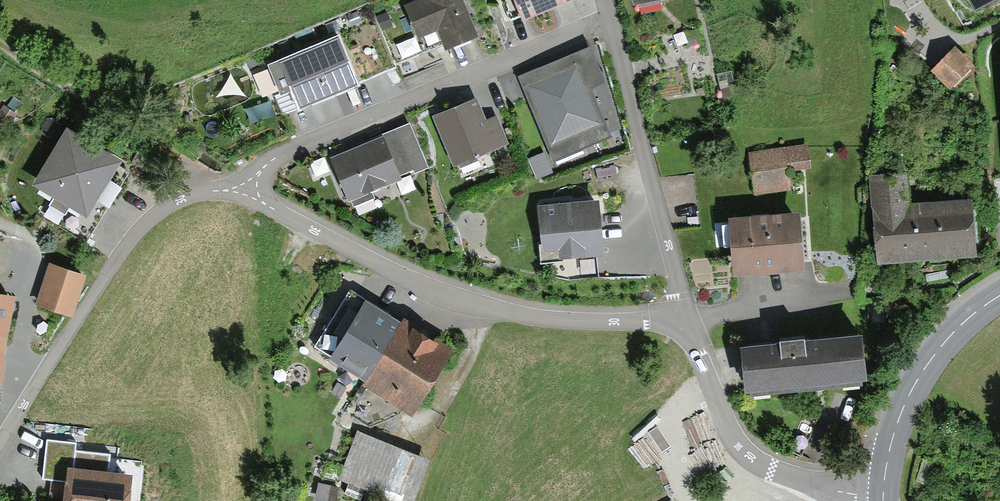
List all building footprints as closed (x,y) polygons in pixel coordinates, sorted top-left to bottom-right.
[(407,1),(420,29),(436,21),(444,39),(475,24),(464,0),(410,0),(407,1)] [(523,14),(554,0),(517,0),(523,14)] [(974,11),(993,0),(967,0),(974,11)] [(360,77),(340,28),(267,57),(280,89),(292,85),(298,102),(360,77)] [(588,40),(514,72),(550,153),(612,126),(592,81),(604,76),(588,40)] [(956,47),(931,70),(951,92),(976,68),(956,47)] [(477,97),(432,117),(454,168),(509,144),(497,116),(487,120),(477,97)] [(118,152),(64,123),(33,180),(87,208),(118,152)] [(381,132),(329,155),(346,192),(398,168),(381,132)] [(802,145),(747,151),(751,188),(786,184),(783,163),(804,161),(802,145)] [(906,174),(871,177),(880,260),(982,249),(976,196),(910,204),(906,174)] [(605,246),(598,193),(537,201),(543,253),(605,246)] [(799,212),(731,218),(736,271),(804,264),(799,212)] [(77,279),(52,272),(44,302),(69,309),(77,279)] [(8,300),(0,299),(0,349),(8,300)] [(443,350),(365,305),(334,358),(412,403),(443,350)] [(863,332),(745,347),(750,390),(869,376),(863,332)] [(425,456),(356,429),(339,474),(409,500),(425,456)] [(68,461),(64,500),(129,500),(132,468),(68,461)]
